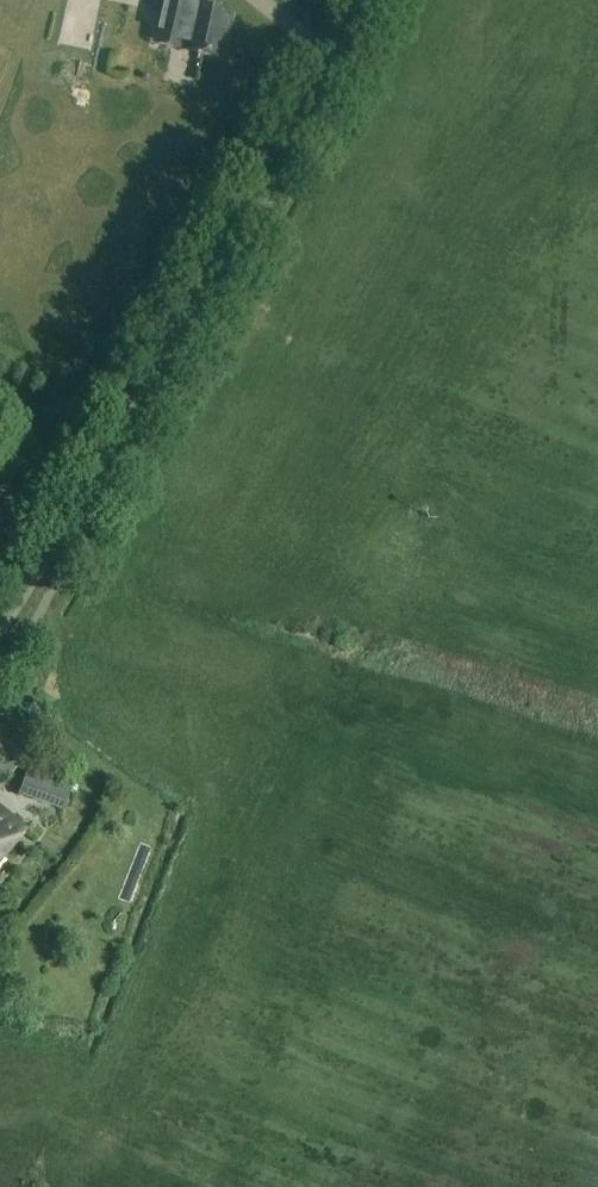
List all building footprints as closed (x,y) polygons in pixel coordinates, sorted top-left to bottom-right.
[(196,0),(154,0),(152,12),(188,19),(182,50),(226,60),(235,16),(204,9),(205,3),(196,1),(196,0)] [(23,759),(0,735),(0,780),(23,759)] [(74,786),(29,767),(18,794),(63,813),(74,786)] [(26,833),(0,812),(0,864),(26,833)]
